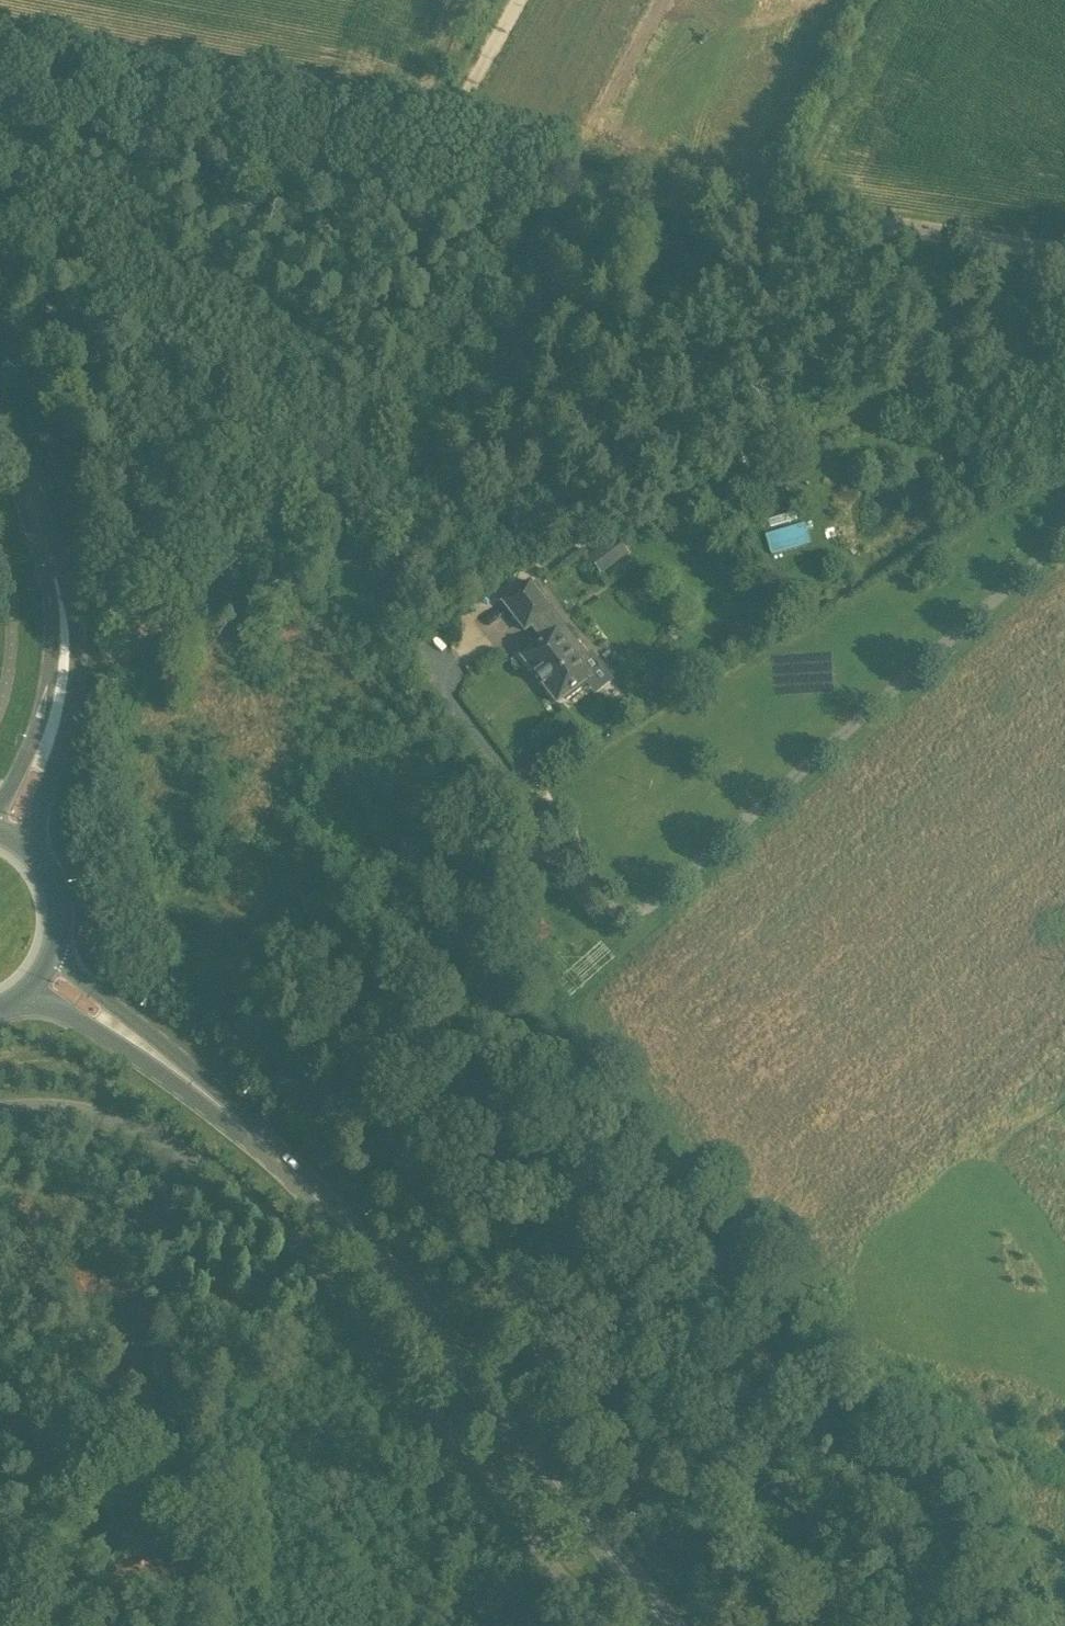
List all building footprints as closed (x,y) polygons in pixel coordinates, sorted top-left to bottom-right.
[(600,574),(627,554),(615,538),(588,558),(600,574)] [(524,629),(549,611),(528,583),(503,602),(524,629)] [(556,702),(588,678),(576,662),(583,656),(561,627),(522,657),(556,702)]
